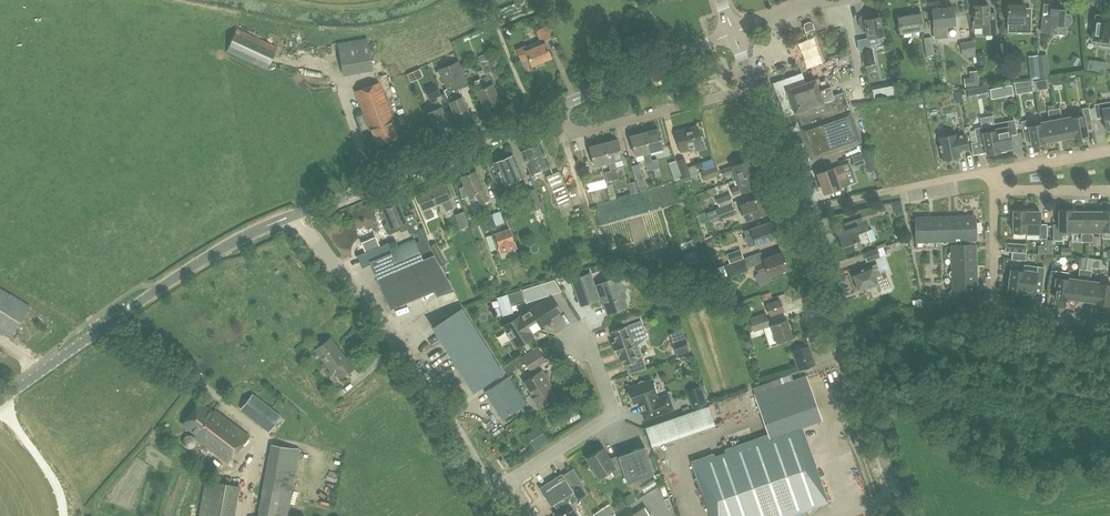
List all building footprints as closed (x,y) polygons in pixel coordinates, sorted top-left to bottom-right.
[(1067,13),(1065,13),(1066,9),(1059,8),(1059,5),(1051,4),(1051,7),(1044,6),(1041,31),(1055,33),(1056,25),(1063,26),(1065,26),(1068,26),(1070,25),(1071,23),(1072,20),(1072,18),(1071,15),(1069,14),(1067,13)] [(973,5),(974,21),(973,21),(973,28),(982,28),(982,35),(995,34),(994,12),(988,12),(987,5),(973,5)] [(1007,5),(1007,22),(1016,22),(1016,32),(1030,32),(1031,19),(1024,19),(1024,5),(1007,5)] [(946,27),(947,33),(956,31),(953,6),(931,9),(934,29),(946,27)] [(861,28),(863,29),(867,28),(868,36),(862,37),(862,38),(857,39),(859,51),(862,50),(867,74),(876,73),(871,49),(869,38),(876,36),(877,43),(884,42),(878,13),(861,17),(859,19),(861,28)] [(922,29),(920,14),(898,17),(900,32),(922,29)] [(1096,14),(1092,39),(1101,41),(1100,45),(1109,46),(1109,32),(1109,24),(1109,16),(1096,14)] [(805,32),(815,29),(813,22),(811,22),(810,22),(809,22),(808,22),(807,22),(806,23),(805,24),(804,25),(803,26),(805,32)] [(541,42),(552,37),(547,25),(535,30),(541,42)] [(237,28),(226,50),(267,69),(277,47),(237,28)] [(924,38),(926,55),(935,54),(933,43),(931,37),(924,38)] [(338,43),(343,72),(372,67),(367,38),(338,43)] [(545,64),(543,60),(551,57),(545,43),(542,44),(540,40),(531,44),(533,48),(526,51),(524,46),(517,50),(522,61),(529,58),(532,65),(535,64),(536,67),(545,64)] [(973,41),(960,43),(962,55),(965,55),(966,58),(976,56),(973,41)] [(479,60),(485,74),(498,68),(496,64),(501,62),(498,56),(494,58),(492,54),(487,56),(486,53),(478,56),(480,59),(479,60)] [(997,54),(999,66),(1007,65),(1005,53),(997,54)] [(1029,68),(1039,67),(1038,55),(1028,57),(1029,68)] [(1051,57),(1044,58),(1047,77),(1054,76),(1051,57)] [(855,60),(828,61),(829,75),(856,74),(855,60)] [(439,70),(447,89),(444,90),(457,120),(470,114),(458,86),(467,82),(458,61),(439,70)] [(460,65),(463,71),(470,68),(467,62),(460,65)] [(728,66),(722,69),(726,79),(732,77),(728,66)] [(407,73),(411,82),(423,76),(420,68),(407,73)] [(1009,69),(1010,79),(1019,77),(1018,68),(1009,69)] [(861,142),(844,92),(833,95),(830,87),(820,91),(815,79),(804,83),(801,72),(774,82),(785,115),(794,112),(798,123),(794,124),(796,130),(793,132),(797,145),(805,142),(811,159),(861,142)] [(485,108),(500,102),(488,75),(473,81),(485,108)] [(1064,83),(1063,75),(1053,77),(1048,78),(1050,87),(1054,86),(1054,85),(1064,83)] [(980,78),(981,86),(990,85),(989,80),(987,78),(980,78)] [(392,121),(394,121),(379,82),(355,91),(369,130),(370,129),(376,145),(398,137),(392,121)] [(430,100),(441,95),(436,83),(425,88),(430,100)] [(992,99),(1003,96),(1001,86),(990,89),(992,99)] [(888,99),(898,97),(896,87),(886,89),(888,99)] [(982,100),(988,99),(987,90),(980,91),(982,100)] [(1086,95),(1087,103),(1095,101),(1094,94),(1086,95)] [(435,110),(428,113),(435,129),(448,124),(437,99),(431,102),(435,110)] [(1095,105),(1097,118),(1104,116),(1106,130),(1109,129),(1109,102),(1095,105)] [(1070,116),(1074,136),(1074,137),(1088,135),(1085,121),(1091,120),(1088,107),(1082,108),(1084,115),(1071,117),(1071,116),(1070,116)] [(1059,139),(1074,136),(1070,116),(1056,119),(1059,139)] [(1045,143),(1045,141),(1042,122),(1041,122),(1041,123),(1036,124),(1035,118),(1027,120),(1032,145),(1045,143)] [(1056,119),(1042,122),(1045,141),(1059,139),(1056,119)] [(1006,150),(1006,149),(1013,148),(1010,134),(1017,133),(1014,120),(994,124),(994,125),(999,151),(1006,150)] [(987,154),(999,151),(994,125),(975,128),(978,142),(984,140),(987,154)] [(688,148),(694,146),(695,151),(705,149),(703,143),(701,144),(697,126),(675,132),(680,152),(688,150),(688,148)] [(658,128),(644,132),(649,152),(663,148),(658,128)] [(635,155),(649,152),(644,132),(630,135),(635,155)] [(943,159),(960,155),(959,151),(968,149),(965,134),(956,136),(956,134),(938,137),(943,159)] [(617,138),(603,142),(608,162),(611,171),(613,179),(619,178),(616,169),(617,169),(615,160),(623,158),(617,138)] [(595,166),(608,162),(603,142),(589,146),(595,166)] [(550,166),(540,143),(521,151),(531,174),(550,166)] [(855,167),(865,163),(862,153),(851,156),(855,167)] [(494,163),(504,185),(523,177),(513,154),(494,163)] [(657,158),(651,160),(654,169),(653,169),(655,173),(656,177),(661,176),(660,172),(659,168),(660,168),(657,158)] [(684,158),(676,160),(683,177),(690,174),(687,167),(684,158)] [(651,160),(645,162),(648,170),(653,169),(654,169),(651,160)] [(735,172),(737,179),(753,173),(749,160),(721,170),(723,176),(735,172)] [(643,174),(642,174),(640,164),(632,166),(635,176),(639,191),(647,189),(643,174)] [(696,164),(687,167),(690,174),(690,175),(699,172),(696,164)] [(873,164),(865,166),(867,173),(875,170),(873,164)] [(701,171),(704,180),(719,175),(716,165),(701,171)] [(849,185),(842,165),(817,173),(824,193),(849,185)] [(468,195),(475,192),(480,203),(489,199),(476,169),(460,176),(468,195)] [(559,205),(571,200),(559,171),(546,176),(559,205)] [(615,193),(613,184),(612,180),(613,179),(611,171),(605,172),(607,181),(609,185),(608,185),(609,190),(607,190),(609,195),(615,193)] [(739,186),(731,189),(733,195),(758,186),(753,173),(737,179),(739,186)] [(638,192),(635,182),(628,183),(631,194),(638,192)] [(443,184),(430,189),(436,203),(442,201),(446,211),(453,208),(443,184)] [(534,189),(528,191),(525,184),(521,186),(524,193),(525,193),(533,210),(538,208),(541,216),(545,214),(534,189)] [(429,206),(436,203),(430,189),(416,195),(427,219),(434,216),(429,206)] [(716,199),(719,206),(733,201),(730,194),(716,199)] [(740,204),(746,221),(768,213),(762,196),(740,204)] [(891,202),(896,217),(904,214),(901,200),(891,202)] [(718,215),(734,209),(731,203),(733,202),(733,201),(719,206),(719,207),(716,209),(718,215)] [(434,253),(430,246),(411,212),(403,215),(397,203),(383,209),(389,222),(386,224),(386,225),(385,226),(388,232),(389,232),(390,233),(400,229),(401,231),(407,229),(408,233),(417,234),(420,240),(416,242),(414,238),(390,249),(394,260),(418,249),(423,259),(434,253)] [(877,205),(879,212),(886,210),(885,203),(877,205)] [(720,220),(735,214),(734,209),(718,215),(720,220)] [(1026,209),(1013,209),(1013,232),(1026,232),(1026,209)] [(1033,209),(1026,209),(1026,232),(1026,233),(1040,233),(1040,238),(1046,238),(1046,224),(1040,224),(1040,211),(1033,211),(1033,209)] [(1073,231),(1073,211),(1073,210),(1059,210),(1059,230),(1072,230),(1072,231),(1073,231)] [(1109,235),(1109,210),(1102,210),(1102,211),(1102,231),(1103,231),(1103,230),(1109,230),(1109,235)] [(459,228),(469,225),(464,211),(455,215),(459,228)] [(504,222),(500,211),(492,214),(495,221),(483,225),(484,229),(504,222)] [(1087,211),(1073,211),(1073,231),(1087,231),(1087,211)] [(1087,231),(1102,231),(1102,211),(1087,211),(1087,231)] [(978,301),(978,297),(976,244),(969,244),(969,240),(976,240),(976,239),(974,239),(973,232),(976,232),(975,223),(973,223),(973,216),(975,216),(975,215),(916,217),(916,242),(923,241),(924,243),(926,243),(929,243),(929,241),(942,241),(943,242),(945,243),(947,242),(948,241),(961,240),(961,245),(951,245),(951,252),(950,252),(949,255),(950,257),(951,258),(952,270),(950,271),(950,274),(951,276),(952,276),(952,289),(951,290),(950,292),(951,294),(953,295),(953,302),(978,301)] [(750,247),(777,237),(771,221),(744,231),(746,236),(745,239),(747,246),(750,247)] [(871,243),(866,229),(863,221),(843,228),(845,236),(840,238),(844,252),(865,246),(871,243)] [(323,228),(328,236),(337,229),(331,222),(323,228)] [(501,253),(517,247),(510,228),(494,233),(501,253)] [(491,251),(496,249),(491,235),(486,237),(491,251)] [(708,248),(716,245),(712,235),(704,238),(708,248)] [(364,244),(367,252),(375,249),(384,245),(380,237),(364,243),(364,244)] [(1047,247),(1039,247),(1039,253),(1052,253),(1052,241),(1047,241),(1047,247)] [(430,246),(434,253),(445,273),(448,271),(444,263),(447,262),(436,242),(430,246)] [(1006,242),(1006,251),(1013,251),(1013,252),(1026,252),(1026,246),(1013,245),(1014,243),(1006,242)] [(378,258),(375,249),(367,252),(364,244),(352,249),(359,266),(370,261),(378,258)] [(378,258),(370,261),(390,309),(435,290),(438,295),(454,289),(445,273),(434,253),(423,259),(418,249),(394,260),(390,249),(387,244),(384,245),(375,249),(378,258)] [(877,248),(881,256),(886,254),(883,246),(877,248)] [(877,248),(864,253),(867,262),(881,257),(877,248)] [(726,254),(730,263),(744,258),(740,249),(726,254)] [(756,265),(758,271),(755,272),(760,285),(770,281),(770,275),(770,274),(788,268),(783,252),(764,258),(765,261),(756,265)] [(1042,261),(1052,262),(1053,255),(1043,254),(1042,261)] [(1080,269),(1085,269),(1086,269),(1087,257),(1079,256),(1078,268),(1079,269),(1080,269)] [(728,277),(748,270),(744,258),(730,263),(724,265),(728,277)] [(859,291),(877,284),(879,290),(891,286),(885,270),(880,272),(877,263),(852,272),(859,291)] [(716,268),(719,279),(727,276),(724,265),(716,268)] [(1023,269),(1023,271),(1020,293),(1027,293),(1028,292),(1034,293),(1036,280),(1043,280),(1044,267),(1038,266),(1037,271),(1023,269)] [(1023,271),(1011,269),(1008,291),(1020,293),(1023,271)] [(615,287),(621,285),(619,276),(600,283),(600,284),(594,286),(590,273),(574,278),(583,304),(599,299),(598,298),(604,296),(610,313),(627,307),(623,296),(619,297),(615,287)] [(1067,299),(1067,298),(1070,278),(1069,278),(1069,279),(1056,277),(1053,297),(1067,299)] [(1084,280),(1070,278),(1067,298),(1082,299),(1084,280)] [(1099,282),(1086,280),(1084,280),(1082,299),(1096,301),(1099,282)] [(1096,301),(1096,303),(1109,304),(1109,300),(1109,284),(1099,283),(1099,282),(1096,301)] [(0,289),(0,331),(11,337),(30,307),(0,289)] [(496,297),(502,316),(514,312),(512,305),(525,301),(521,289),(496,297)] [(761,295),(763,300),(772,297),(771,291),(761,295)] [(432,293),(425,296),(427,302),(435,299),(432,293)] [(551,317),(560,311),(551,296),(520,316),(520,315),(504,326),(517,346),(528,339),(526,335),(552,318),(551,317)] [(726,299),(728,304),(737,302),(735,296),(726,299)] [(912,300),(914,307),(917,306),(920,306),(921,307),(923,307),(921,298),(912,300)] [(770,315),(783,310),(779,299),(766,303),(770,315)] [(423,301),(397,309),(399,319),(426,311),(423,301)] [(486,391),(508,376),(468,312),(437,331),(478,396),(486,391)] [(754,331),(770,325),(766,312),(749,318),(754,331)] [(787,319),(770,325),(771,327),(764,329),(768,342),(776,339),(777,343),(793,337),(787,319)] [(641,320),(612,331),(616,341),(613,342),(613,341),(612,341),(617,355),(618,355),(617,355),(620,354),(624,363),(623,363),(623,364),(642,358),(635,338),(646,334),(641,320)] [(346,359),(330,338),(315,349),(331,371),(335,368),(342,377),(355,368),(348,358),(346,359)] [(689,342),(677,346),(681,355),(692,351),(689,342)] [(799,370),(815,364),(808,346),(792,351),(799,370)] [(522,359),(530,371),(546,361),(538,348),(522,359)] [(633,372),(647,365),(644,357),(630,364),(633,372)] [(530,395),(538,407),(555,397),(548,386),(550,385),(541,371),(525,381),(533,393),(530,395)] [(503,418),(525,403),(508,376),(486,391),(503,418)] [(801,432),(800,428),(822,420),(807,376),(771,388),(768,382),(753,387),(755,394),(754,394),(770,438),(745,447),(729,453),(695,465),(713,515),(784,515),(826,501),(801,432)] [(640,406),(645,418),(673,408),(668,395),(656,399),(655,395),(657,394),(652,380),(645,382),(644,381),(642,380),(640,381),(639,382),(638,384),(628,388),(633,402),(640,400),(641,405),(640,406)] [(701,385),(686,390),(693,410),(708,405),(703,392),(701,385)] [(253,395),(241,409),(269,432),(281,417),(253,395)] [(197,434),(196,436),(229,462),(250,436),(216,410),(215,412),(201,401),(184,423),(197,434)] [(759,420),(743,427),(746,434),(763,427),(759,420)] [(546,431),(532,439),(540,452),(553,443),(546,431)] [(666,442),(671,454),(679,451),(675,439),(666,442)] [(299,449),(271,444),(258,515),(287,515),(299,449)] [(645,445),(617,455),(619,459),(613,463),(603,447),(587,458),(593,468),(591,469),(596,476),(598,475),(599,477),(611,469),(615,476),(623,471),(627,482),(654,472),(645,445)] [(563,477),(562,474),(540,488),(551,505),(554,503),(558,510),(554,512),(556,515),(578,515),(570,504),(576,499),(571,492),(583,484),(574,470),(563,477)] [(855,474),(863,498),(870,496),(863,472),(855,474)] [(663,474),(651,478),(653,484),(665,480),(663,474)] [(239,486),(206,480),(199,515),(234,515),(239,486)] [(631,493),(623,498),(628,505),(636,501),(631,493)]
